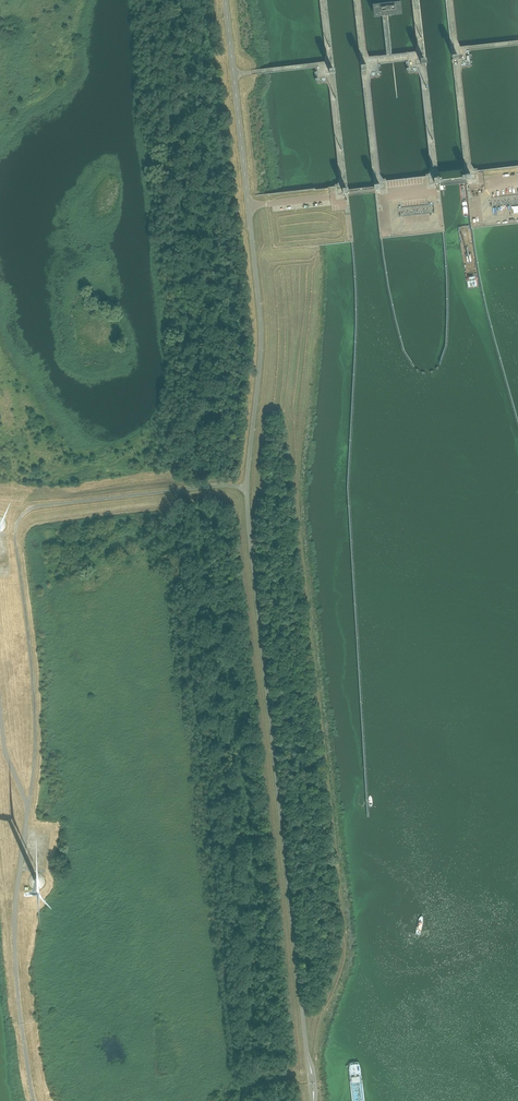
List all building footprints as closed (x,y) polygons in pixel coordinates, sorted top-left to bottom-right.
[(400,1),(372,4),(374,17),(382,16),(402,14),(400,1)]
